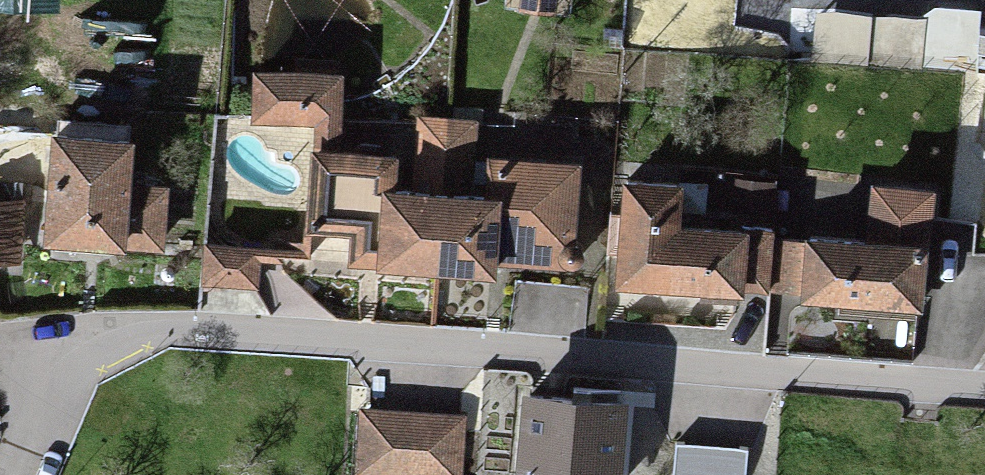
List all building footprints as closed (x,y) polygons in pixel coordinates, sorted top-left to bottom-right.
[(40,63),(47,0),(0,0),(0,59),(40,63)] [(977,37),(974,72),(984,73),(984,38),(977,37)] [(336,71),(260,65),(255,133),(330,139),(336,71)] [(321,148),(317,251),(489,257),(492,187),(469,186),(472,124),(413,122),(411,184),(392,183),(394,151),(321,148)] [(135,144),(52,138),(44,249),(126,256),(127,248),(165,251),(169,189),(132,186),(135,144)] [(572,150),(508,150),(508,244),(572,244),(572,150)] [(671,175),(622,172),(616,271),(734,278),(738,218),(669,214),(671,175)] [(865,238),(784,235),(782,294),(917,299),(921,194),(867,192),(865,238)] [(0,196),(0,258),(18,258),(19,197),(0,196)] [(259,248),(197,244),(195,284),(257,287),(259,248)] [(527,387),(518,474),(531,474),(608,474),(617,397),(527,387)] [(453,420),(357,416),(355,471),(451,474),(453,420)] [(674,474),(745,474),(747,450),(676,445),(674,474)]
